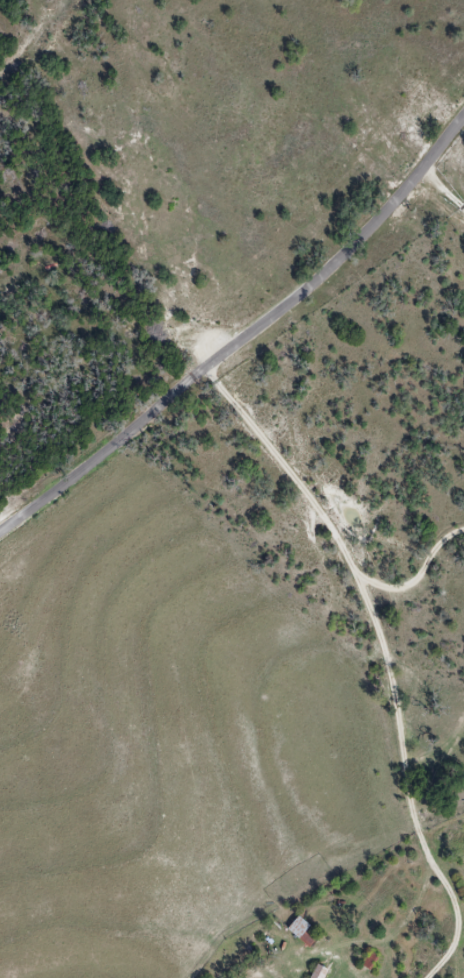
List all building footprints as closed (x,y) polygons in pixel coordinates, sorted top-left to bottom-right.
[(320,937),(299,918),(288,930),(309,949),(320,937)] [(378,958),(371,953),(362,965),(369,971),(378,958)] [(317,966),(312,977),(325,977),(328,971),(317,966)]
